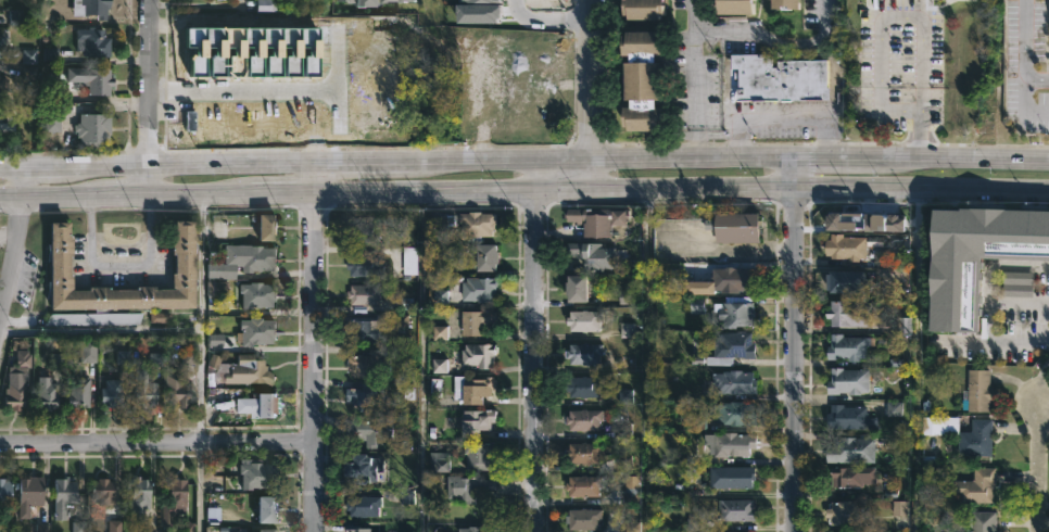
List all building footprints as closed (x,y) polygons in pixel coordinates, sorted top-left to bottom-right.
[(73,15),(73,0),(113,0),(113,10),(110,10),(109,21),(98,21),(98,15),(73,15)] [(631,14),(630,0),(671,0),(671,14),(666,14),(666,20),(635,20),(635,14),(631,14)] [(724,18),(724,0),(760,0),(760,18),(724,18)] [(776,9),(776,0),(803,0),(804,9),(791,9),(791,7),(776,9)] [(113,37),(112,56),(84,56),(85,51),(75,51),(76,28),(105,28),(105,36),(113,37)] [(663,29),(663,35),(668,35),(669,55),(660,55),(661,62),(667,62),(668,100),(662,100),(662,107),(669,107),(670,126),(663,126),(663,131),(634,132),(634,127),(629,127),(629,107),(636,107),(636,99),(631,99),(630,62),(635,62),(635,54),(628,55),(628,35),(632,35),(631,30),(663,29)] [(769,52),(769,65),(774,65),(774,59),(823,59),(823,87),(826,87),(826,99),(736,99),(736,67),(729,67),(729,52),(769,52)] [(113,68),(113,78),(116,78),(116,86),(112,86),(112,94),(91,93),(91,86),(84,86),(84,81),(68,80),(68,67),(113,68)] [(7,96),(0,96),(0,71),(1,71),(1,78),(11,79),(11,91),(7,91),(7,96)] [(51,130),(46,130),(47,103),(63,103),(63,130),(51,130)] [(111,130),(110,142),(103,142),(103,147),(80,145),(80,137),(77,137),(77,131),(74,131),(74,124),(80,122),(80,113),(111,113),(111,130)] [(615,208),(629,210),(628,224),(615,224),(615,237),(587,236),(589,224),(580,224),(580,221),(564,220),(564,216),(561,216),(561,211),(564,211),(564,207),(615,208)] [(483,211),(483,213),(497,213),(498,230),(494,230),(494,237),(476,236),(476,239),(463,239),(463,221),(460,221),(460,215),(463,215),(463,213),(471,213),(471,211),(483,211)] [(764,213),(764,220),(769,220),(769,228),(766,228),(766,243),(720,243),(720,214),(764,213)] [(935,334),(984,334),(984,255),(1048,256),(1048,213),(935,213),(935,334)] [(281,242),(263,242),(263,214),(281,214),(281,242)] [(870,231),(870,216),(836,216),(836,231),(870,231)] [(378,220),(378,242),(347,242),(347,235),(344,235),(344,228),(347,228),(349,220),(378,220)] [(198,221),(195,308),(112,309),(112,312),(108,312),(108,311),(53,311),(53,224),(73,223),(74,257),(72,257),(72,277),(75,277),(75,291),(91,291),(91,287),(111,287),(111,290),(139,289),(139,287),(157,286),(157,289),(175,289),(174,274),(178,274),(178,255),(174,255),(175,236),(178,236),(178,221),(198,221)] [(842,232),(842,236),(864,237),(864,257),(858,257),(858,261),(847,261),(847,257),(829,257),(829,254),(823,254),(824,238),(830,238),(830,232),(842,232)] [(599,242),(599,246),(612,246),(611,267),(601,267),(601,270),(589,270),(589,257),(572,256),(572,253),(565,253),(565,241),(599,242)] [(278,261),(278,271),(243,273),(244,266),(238,266),(238,279),(207,277),(207,263),(226,263),(226,244),(263,245),(263,248),(278,248),(278,261)] [(502,245),(502,252),(504,252),(504,265),(502,265),(502,271),(483,271),(484,245),(502,245)] [(403,264),(415,264),(415,251),(403,251),(403,264)] [(381,265),(381,276),(352,276),(352,269),(349,269),(349,261),(352,261),(352,255),(384,255),(384,265),(381,265)] [(757,268),(757,291),(742,290),(742,293),(723,293),(723,291),(715,290),(716,267),(726,267),(726,266),(757,268)] [(862,270),(862,279),(864,279),(864,287),(867,287),(867,291),(826,291),(826,289),(823,289),(824,273),(826,273),(826,269),(862,270)] [(593,290),(593,303),(572,302),(573,276),(593,276),(593,290)] [(498,288),(498,289),(495,289),(495,303),(464,301),(465,277),(498,278),(498,288)] [(263,282),(263,283),(277,284),(276,297),(270,297),(270,307),(244,308),(244,293),(242,293),(242,283),(263,282)] [(384,286),(384,295),(382,295),(381,305),(352,304),(352,299),(349,299),(349,290),(352,291),(352,284),(364,284),(364,283),(384,286)] [(749,296),(749,302),(751,302),(751,309),(753,309),(751,325),(735,325),(735,328),(720,328),(720,317),(717,317),(717,311),(712,311),(712,302),(723,301),(723,295),(749,296)] [(865,312),(865,326),(829,325),(829,317),(823,317),(823,307),(827,307),(827,300),(867,300),(867,312),(865,312)] [(597,321),(597,324),(598,324),(597,330),(571,330),(572,309),(599,311),(599,321),(597,321)] [(491,324),(491,328),(485,327),(485,335),(464,335),(464,325),(453,325),(453,311),(498,311),(498,324),(491,324)] [(140,324),(46,324),(52,313),(144,313),(140,324)] [(256,317),(256,319),(270,319),(270,337),(267,337),(267,342),(255,343),(255,345),(252,345),(252,342),(239,342),(239,319),(245,319),(245,317),(256,317)] [(380,321),(380,340),(379,340),(378,344),(354,344),(354,330),(349,330),(349,320),(380,321)] [(756,341),(756,342),(760,343),(760,358),(731,356),(731,365),(708,365),(708,356),(720,356),(720,347),(715,347),(715,342),(721,342),(721,331),(757,331),(756,341)] [(841,333),(841,335),(868,337),(868,345),(864,345),(864,358),(858,358),(858,360),(846,360),(846,357),(843,357),(843,355),(836,355),(836,359),(825,358),(825,345),(829,345),(829,332),(841,333)] [(584,342),(605,344),(605,351),(606,351),(606,354),(602,354),(603,364),(573,364),(573,358),(568,358),(568,351),(573,351),(573,343),(584,342)] [(498,344),(497,354),(495,354),(495,368),(480,368),(480,365),(464,365),(464,350),(467,350),(467,343),(498,344)] [(401,350),(401,364),(393,364),(392,375),(376,375),(376,377),(354,377),(354,371),(350,371),(350,356),(358,356),(358,354),(371,356),(371,354),(366,354),(366,351),(371,351),(371,349),(401,350)] [(256,355),(256,359),(266,359),(266,366),(268,366),(268,370),(279,377),(273,387),(266,383),(224,383),(224,371),(230,371),(231,364),(239,364),(239,355),(256,355)] [(867,370),(867,392),(859,392),(859,394),(837,392),(837,394),(824,394),(824,380),(829,380),(829,366),(867,370)] [(985,369),(988,369),(988,387),(990,387),(987,411),(966,410),(966,409),(960,409),(961,390),(966,390),(966,368),(975,368),(975,367),(985,367),(985,369)] [(741,369),(741,370),(751,370),(751,379),(755,379),(755,393),(726,393),(710,391),(710,372),(721,372),(721,370),(728,370),(728,369),(741,369)] [(23,375),(23,382),(29,382),(28,405),(24,405),(24,410),(13,410),(13,406),(4,406),(4,395),(8,396),(9,381),(12,381),(12,373),(23,375)] [(184,375),(184,380),(192,380),(191,401),(192,401),(192,406),(195,406),(194,408),(176,408),(176,403),(167,403),(167,373),(184,375)] [(59,382),(59,406),(52,406),(52,410),(41,410),(41,406),(36,406),(37,376),(51,377),(51,382),(59,382)] [(497,376),(501,380),(501,385),(494,390),(494,395),(488,395),(488,405),(466,405),(466,398),(456,398),(456,376),(468,376),(468,379),(483,379),(486,376),(497,376)] [(597,376),(596,397),(566,396),(566,390),(563,390),(563,382),(567,382),(567,376),(597,376)] [(91,378),(91,407),(89,407),(89,410),(86,410),(86,407),(84,407),(84,405),(78,405),(78,410),(69,410),(69,395),(72,395),(72,378),(91,378)] [(125,380),(125,406),(116,405),(116,408),(112,408),(112,405),(102,405),(102,388),(106,388),(106,380),(125,380)] [(387,381),(386,394),(389,394),(389,408),(382,408),(382,415),(372,415),(372,410),(361,410),(361,405),(346,405),(347,388),(361,388),(361,391),(368,391),(368,382),(387,381)] [(159,383),(157,408),(131,407),(131,390),(138,390),(138,385),(148,385),(148,382),(159,383)] [(281,416),(277,420),(250,420),(251,418),(245,418),(247,411),(236,411),(237,397),(253,397),(253,393),(280,394),(280,397),(287,398),(286,415),(281,416)] [(741,401),(741,403),(754,403),(754,423),(742,423),(738,425),(711,422),(711,404),(721,404),(721,402),(729,402),(729,401),(741,401)] [(842,404),(842,406),(864,406),(865,417),(875,417),(875,430),(826,428),(826,423),(823,423),(823,413),(829,413),(829,404),(842,404)] [(571,408),(599,409),(599,420),(596,420),(596,430),(570,430),(570,425),(567,425),(567,416),(571,416),(571,408)] [(482,438),(464,438),(464,419),(466,419),(467,410),(500,409),(500,423),(494,422),(494,430),(482,430),(482,438)] [(958,417),(958,431),(971,431),(971,418),(990,418),(989,455),(957,455),(957,434),(920,433),(920,416),(958,417)] [(394,419),(393,444),(379,444),(379,448),(367,448),(367,441),(364,441),(364,439),(359,438),(359,434),(347,434),(347,423),(363,425),(363,420),(394,419)] [(735,432),(754,433),(754,448),(747,448),(747,455),(726,455),(726,457),(715,457),(715,446),(709,446),(709,433),(735,432)] [(854,436),(873,438),(873,463),(824,461),(824,443),(838,443),(838,436),(854,436)] [(583,441),(598,442),(596,464),(566,464),(566,456),(563,456),(563,448),(566,448),(566,442),(583,441)] [(497,442),(497,455),(495,455),(495,470),(469,469),(469,454),(466,454),(466,442),(497,442)] [(448,453),(448,459),(464,459),(464,473),(430,473),(431,452),(448,453)] [(370,455),(370,458),(389,459),(389,473),(383,473),(383,485),(355,484),(356,478),(350,478),(350,463),(357,463),(357,455),(370,455)] [(263,457),(263,461),(276,461),(276,480),(274,480),(274,486),(254,485),(254,487),(244,489),(244,471),(241,471),(242,457),(263,457)] [(750,487),(708,487),(708,466),(754,466),(753,480),(750,480),(750,487)] [(835,466),(835,467),(873,467),(873,483),(860,483),(860,486),(831,486),(830,467),(835,466)] [(991,483),(991,503),(958,502),(958,494),(952,494),(952,480),(972,480),(972,468),(995,468),(995,476),(991,476),(991,483)] [(141,474),(141,477),(150,477),(150,483),(153,483),(151,507),(143,507),(143,509),(132,509),(132,487),(128,487),(128,477),(136,477),(136,474),(141,474)] [(596,496),(570,495),(570,474),(598,474),(598,486),(596,486),(596,496)] [(637,504),(623,504),(623,474),(637,474),(637,504)] [(71,476),(71,480),(79,481),(79,502),(68,502),(68,520),(55,519),(55,481),(59,481),(59,478),(68,478),(68,476),(71,476)] [(468,476),(468,478),(498,479),(498,493),(479,493),(479,505),(468,505),(469,503),(452,502),(453,476),(468,476)] [(45,477),(45,506),(29,506),(29,519),(20,519),(21,479),(29,479),(29,477),(45,477)] [(110,478),(110,480),(116,480),(116,505),(99,504),(99,497),(92,497),(92,480),(100,480),(100,477),(110,478)] [(189,478),(189,501),(186,501),(186,505),(179,505),(179,515),(167,515),(167,503),(170,503),(170,492),(165,491),(165,480),(174,481),(174,477),(189,478)] [(8,507),(0,507),(0,478),(7,478),(7,481),(14,481),(13,504),(8,504),(8,507)] [(281,521),(262,520),(262,493),(280,494),(281,521)] [(376,506),(376,516),(346,516),(346,510),(343,510),(343,502),(347,502),(347,496),(378,496),(378,506),(376,506)] [(750,507),(753,508),(753,520),(719,520),(719,510),(717,510),(717,498),(750,498),(750,507)] [(865,503),(865,517),(858,517),(858,524),(829,523),(829,517),(823,517),(823,508),(829,509),(829,502),(850,501),(850,502),(865,503)] [(583,508),(583,509),(598,509),(598,520),(596,520),(596,529),(566,529),(566,521),(561,521),(561,515),(566,515),(566,508),(583,508)] [(1000,531),(970,531),(970,527),(964,527),(965,517),(971,517),(971,511),(995,511),(995,514),(994,530),(1000,531)]
